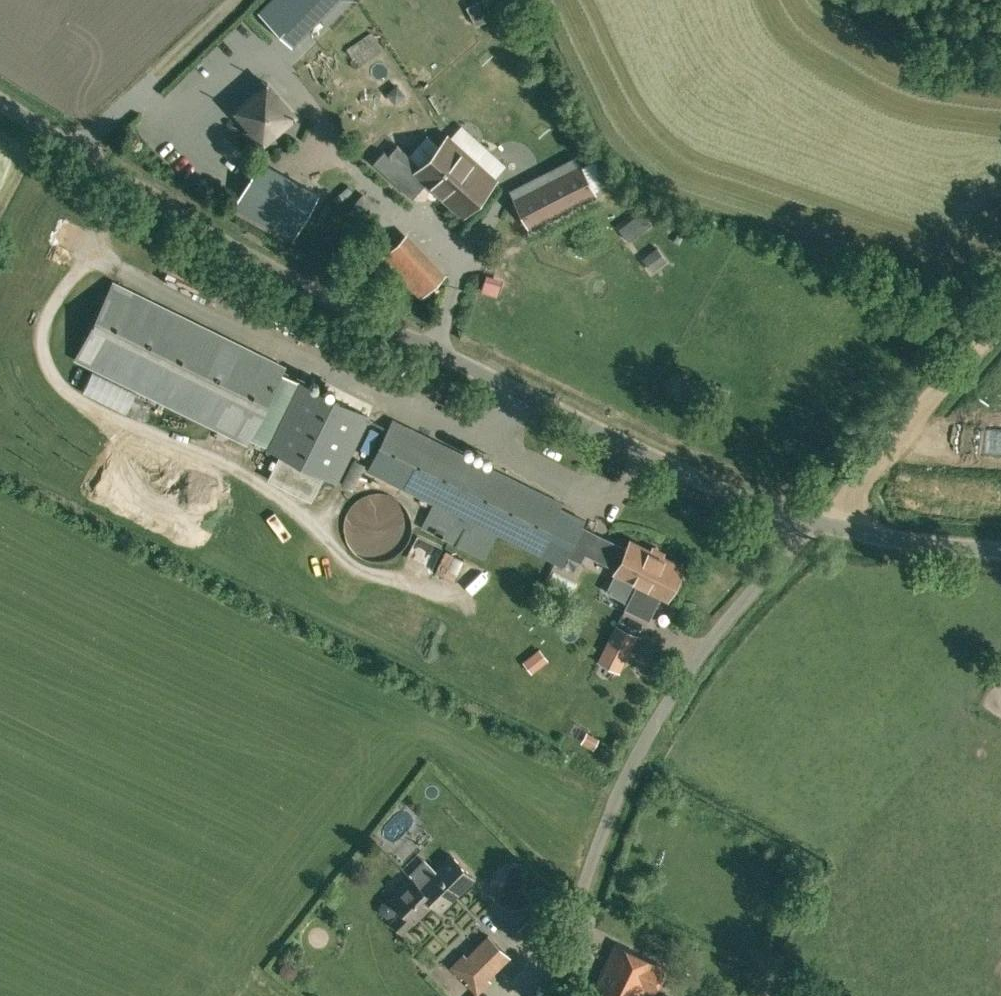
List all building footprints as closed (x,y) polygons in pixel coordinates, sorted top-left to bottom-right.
[(335,0),(270,0),(260,10),(292,42),(335,0)] [(484,25),(496,20),(488,1),(475,6),(484,25)] [(356,67),(385,48),(374,31),(344,50),(356,67)] [(253,109),(283,138),(315,106),(286,76),(253,109)] [(384,150),(373,161),(412,197),(426,181),(463,214),(495,179),(447,135),(420,165),(397,144),(388,154),(384,150)] [(259,161),(235,204),(293,237),(317,194),(259,161)] [(591,191),(578,161),(510,193),(523,221),(591,191)] [(628,223),(637,241),(662,228),(653,210),(628,223)] [(77,222),(64,245),(81,256),(95,233),(77,222)] [(441,276),(403,236),(384,255),(422,294),(441,276)] [(173,260),(169,270),(221,288),(224,278),(173,260)] [(493,277),(488,291),(506,297),(511,283),(493,277)] [(248,443),(282,373),(286,366),(112,281),(75,359),(248,443)] [(397,367),(392,377),(407,385),(412,375),(397,367)] [(337,482),(361,433),(360,433),(368,415),(298,380),(265,447),(337,482)] [(393,417),(384,435),(385,435),(369,468),(434,500),(422,526),(485,557),(497,531),(546,555),(563,564),(569,552),(583,523),(586,517),(561,505),(563,502),(393,417)] [(412,530),(411,524),(409,516),(406,510),(402,506),(395,501),(390,498),(383,497),(377,497),(370,498),(366,499),(359,503),(354,507),(351,512),(348,517),(346,523),(346,530),(346,537),(349,544),(352,549),(357,554),(361,558),(368,561),(375,563),(381,563),(391,561),(397,557),(403,552),(406,549),(410,542),(411,536),(412,530)] [(596,529),(583,523),(569,552),(582,558),(586,549),(618,565),(616,568),(639,579),(626,604),(650,616),(662,591),(668,594),(671,588),(675,590),(683,575),(678,573),(683,564),(632,538),(628,546),(609,537),(604,546),(590,540),(596,529)] [(461,580),(472,560),(455,550),(443,570),(461,580)] [(579,596),(585,587),(564,575),(559,585),(579,596)] [(626,651),(608,642),(600,658),(618,667),(626,651)] [(404,909),(392,920),(402,931),(414,919),(433,900),(441,909),(474,876),(451,853),(419,885),(412,878),(392,897),(404,909)] [(489,934),(477,946),(497,965),(508,954),(489,934)] [(666,967),(658,963),(616,942),(590,995),(641,995),(646,987),(654,991),(666,967)] [(477,946),(467,956),(464,953),(451,966),(477,991),(490,978),(487,976),(497,965),(477,946)]
